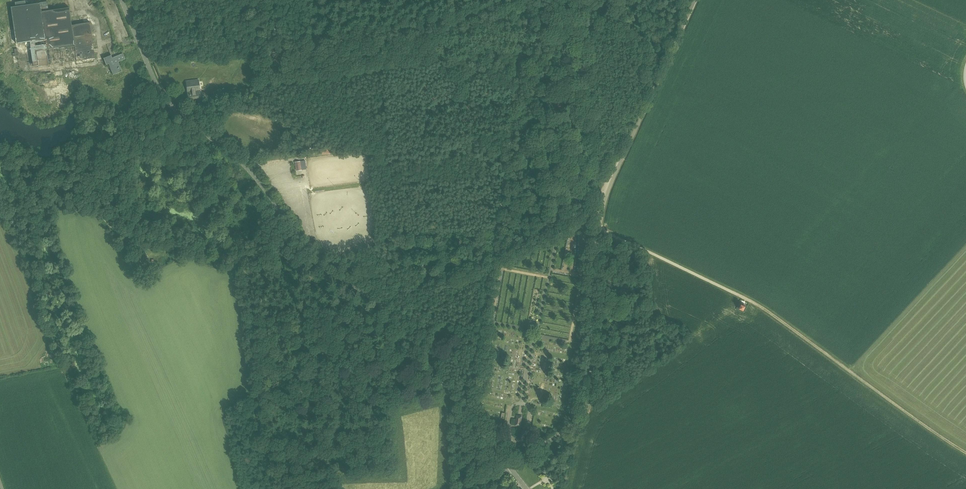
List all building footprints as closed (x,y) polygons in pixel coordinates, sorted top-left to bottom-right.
[(11,6),(11,7),(16,43),(27,42),(30,41),(32,62),(33,65),(33,66),(47,64),(47,65),(95,58),(90,22),(71,25),(69,7),(48,10),(47,1),(47,0),(25,4),(25,0),(22,0),(15,1),(16,5),(11,6)] [(114,41),(109,41),(109,46),(103,46),(104,51),(109,50),(109,48),(114,48),(114,41)] [(125,59),(123,53),(112,57),(111,55),(104,58),(106,64),(108,63),(113,74),(122,71),(118,61),(125,59)] [(188,102),(201,100),(198,80),(186,81),(188,102)] [(321,154),(333,153),(332,146),(321,147),(321,154)] [(147,250),(135,259),(140,266),(152,258),(147,250)] [(413,256),(411,258),(409,258),(408,259),(408,260),(409,262),(409,263),(409,265),(411,265),(412,265),(413,265),(414,265),(415,265),(417,265),(418,264),(419,263),(419,262),(420,260),(420,259),(418,258),(416,257),(415,256),(413,256)] [(738,310),(742,303),(736,300),(732,307),(738,310)]
